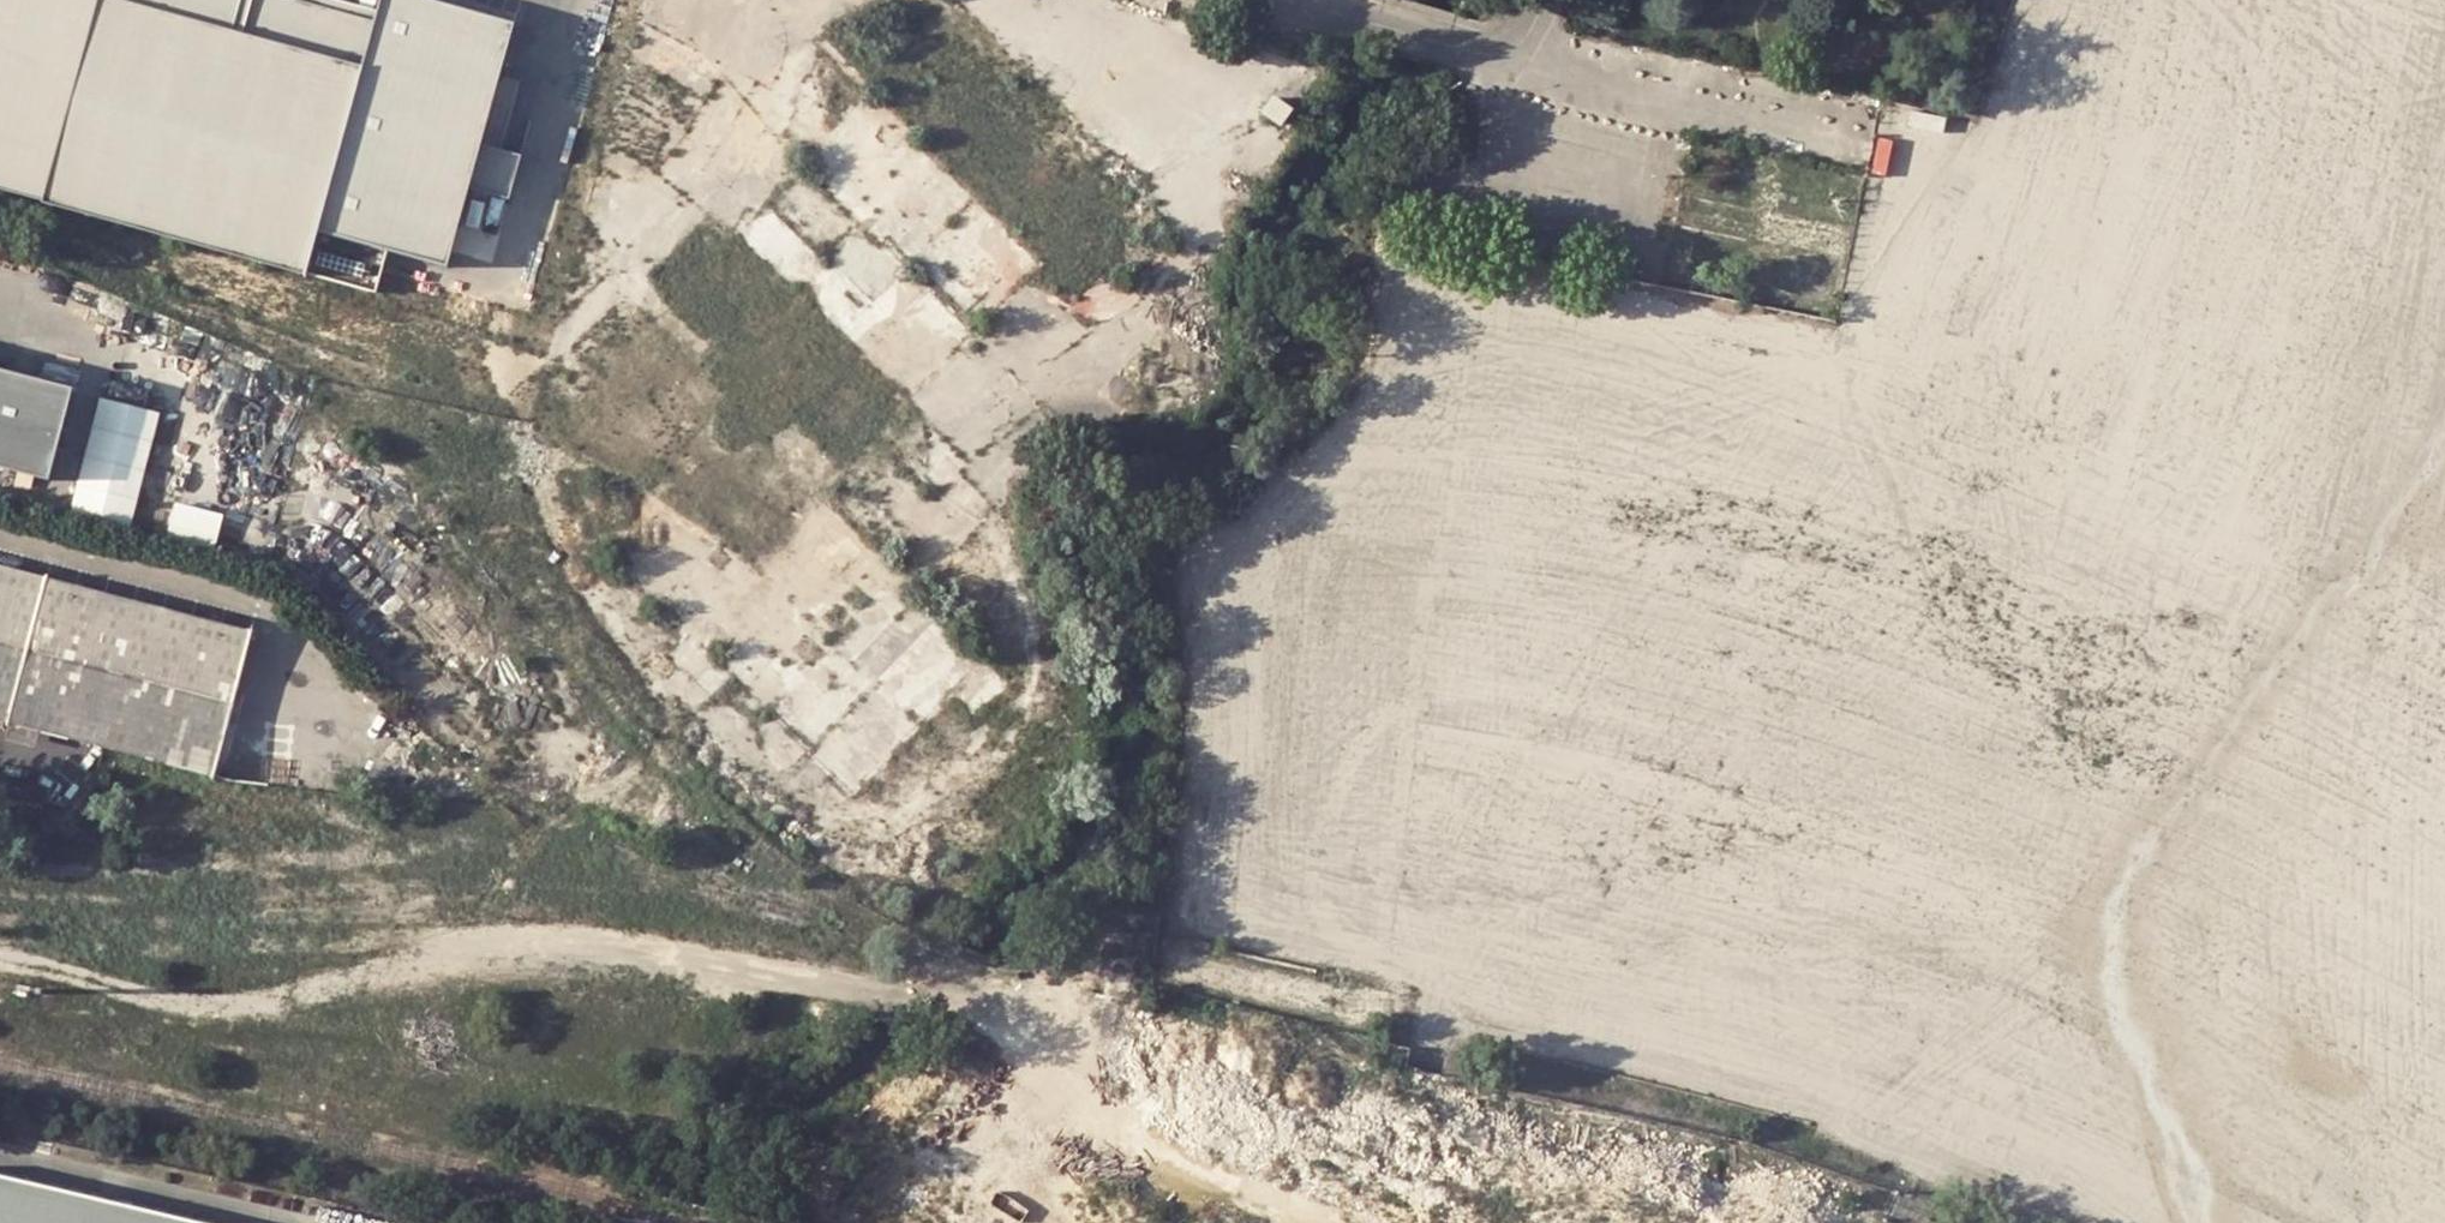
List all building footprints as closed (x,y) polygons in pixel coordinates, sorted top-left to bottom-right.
[(55,203),(377,294),(383,272),(388,253),(447,268),(469,188),(481,146),(515,22),(431,0),(381,0),(373,20),(300,0),(0,0),(0,188),(55,203)] [(1289,112),(1271,106),(1265,123),(1284,128),(1289,112)] [(522,158),(481,146),(469,188),(509,198),(522,158)] [(0,356),(0,465),(51,478),(77,376),(0,356)] [(163,413),(100,396),(69,515),(132,531),(163,413)] [(225,511),(176,500),(167,540),(216,552),(225,511)] [(213,781),(225,739),(242,743),(250,716),(231,711),(251,631),(0,563),(0,722),(213,781)] [(0,1177),(0,1222),(204,1222),(0,1177)]
